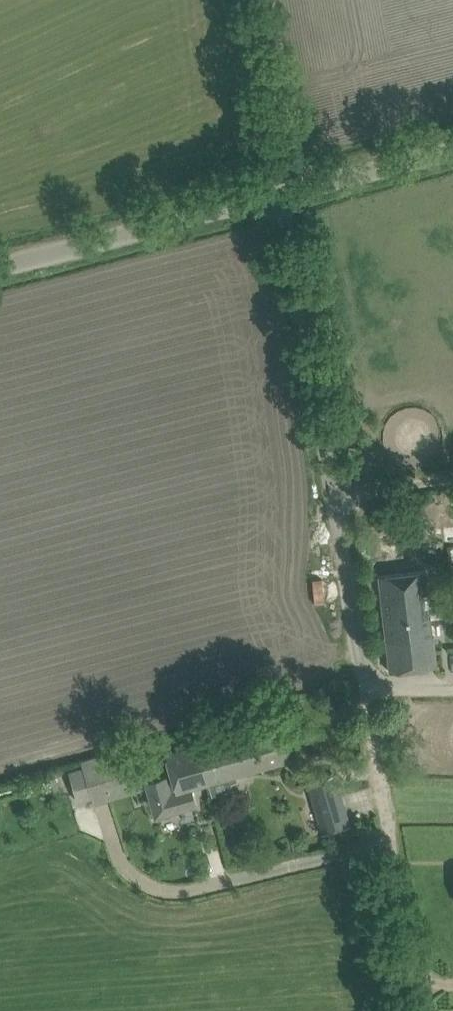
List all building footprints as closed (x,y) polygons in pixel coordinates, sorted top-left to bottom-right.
[(393,511),(397,536),(452,527),(452,501),(393,511)] [(379,575),(390,672),(435,666),(425,570),(417,571),(379,575)] [(261,727),(196,745),(207,784),(272,765),(291,760),(281,722),(261,727)] [(167,776),(144,783),(154,819),(197,807),(191,788),(207,784),(196,745),(165,754),(175,790),(171,791),(167,776)] [(95,803),(134,790),(121,748),(80,760),(83,767),(93,798),(95,803)] [(83,767),(69,771),(79,802),(93,798),(83,767)] [(56,775),(45,778),(50,792),(61,788),(56,775)] [(335,775),(317,780),(308,783),(322,833),(350,825),(338,784),(335,775)]
